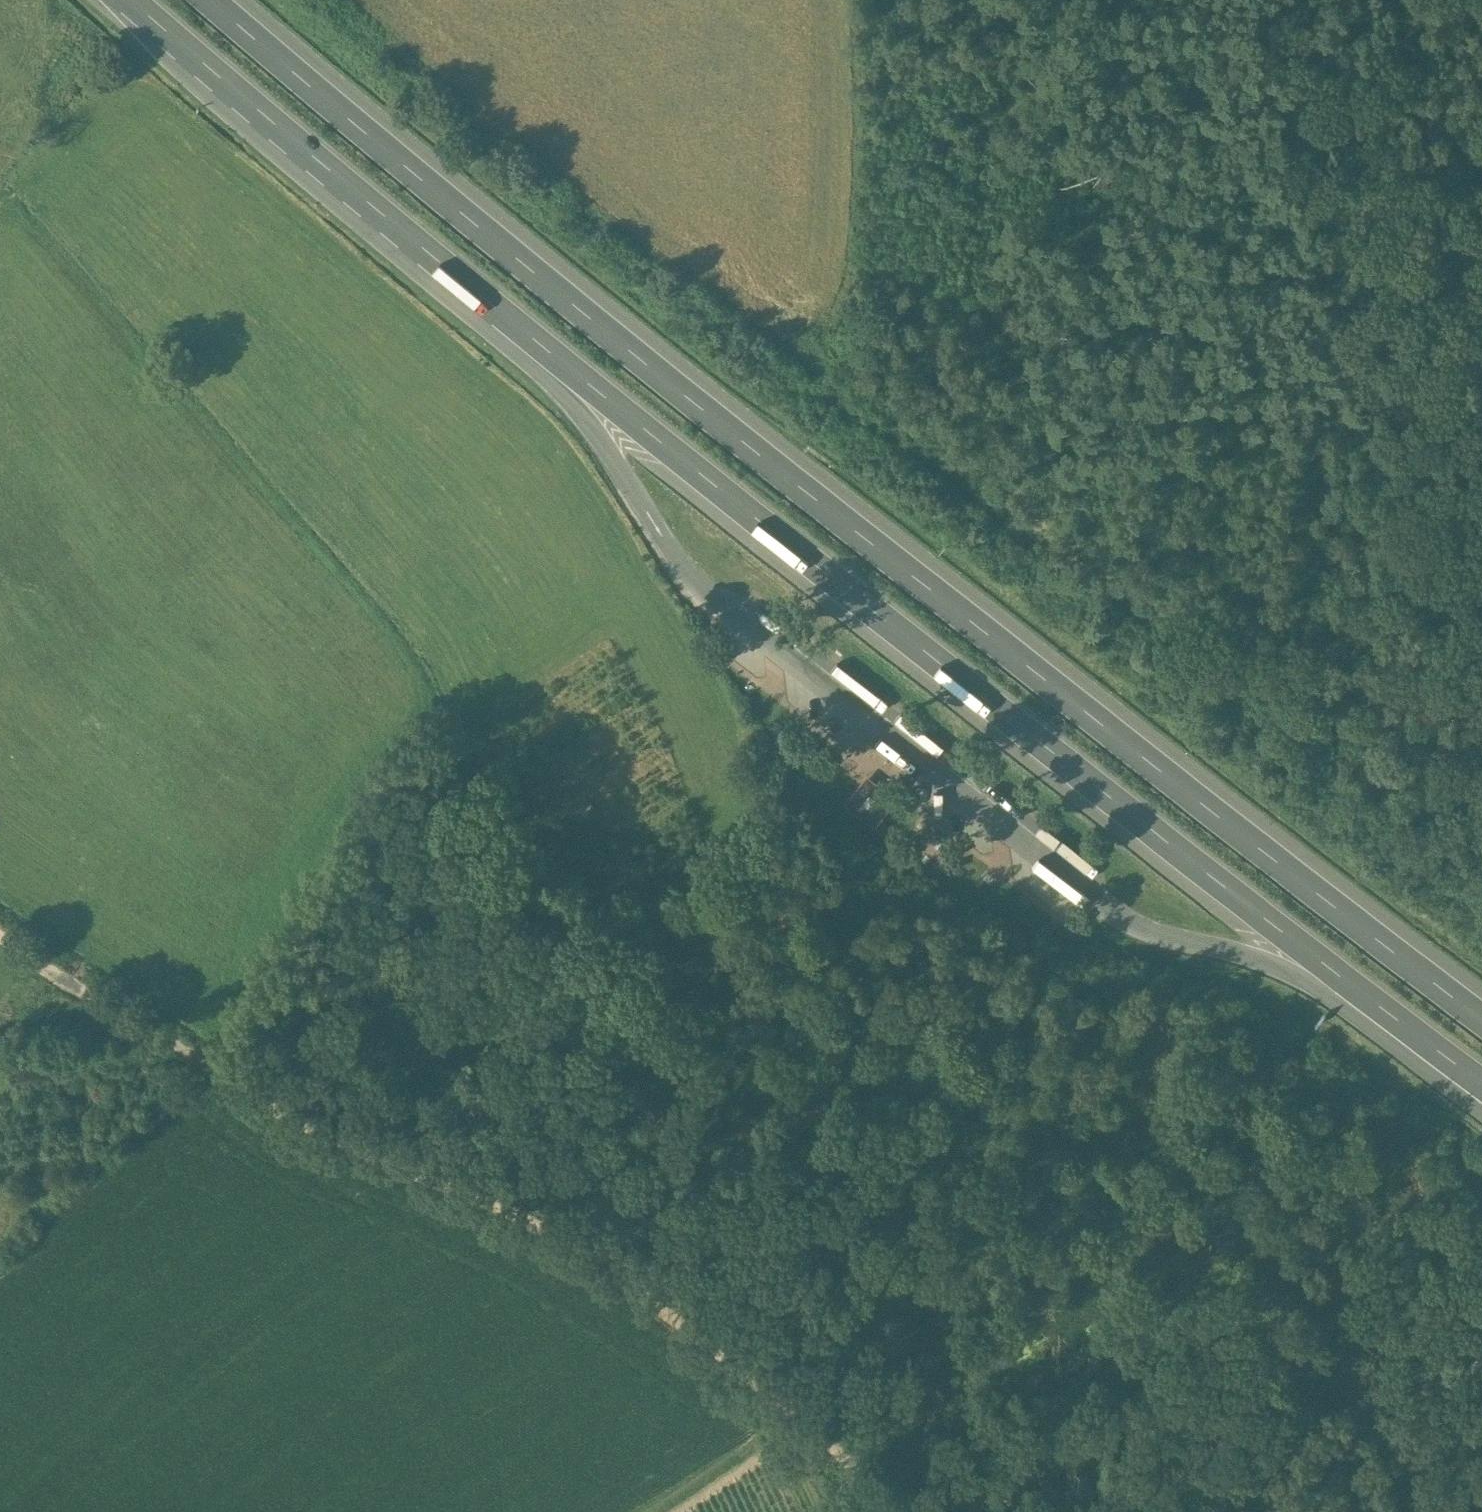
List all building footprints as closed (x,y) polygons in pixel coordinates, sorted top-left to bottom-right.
[(813,663),(859,698),(866,690),(820,654),(813,663)] [(866,789),(852,806),(877,827),(892,810),(866,789)]
